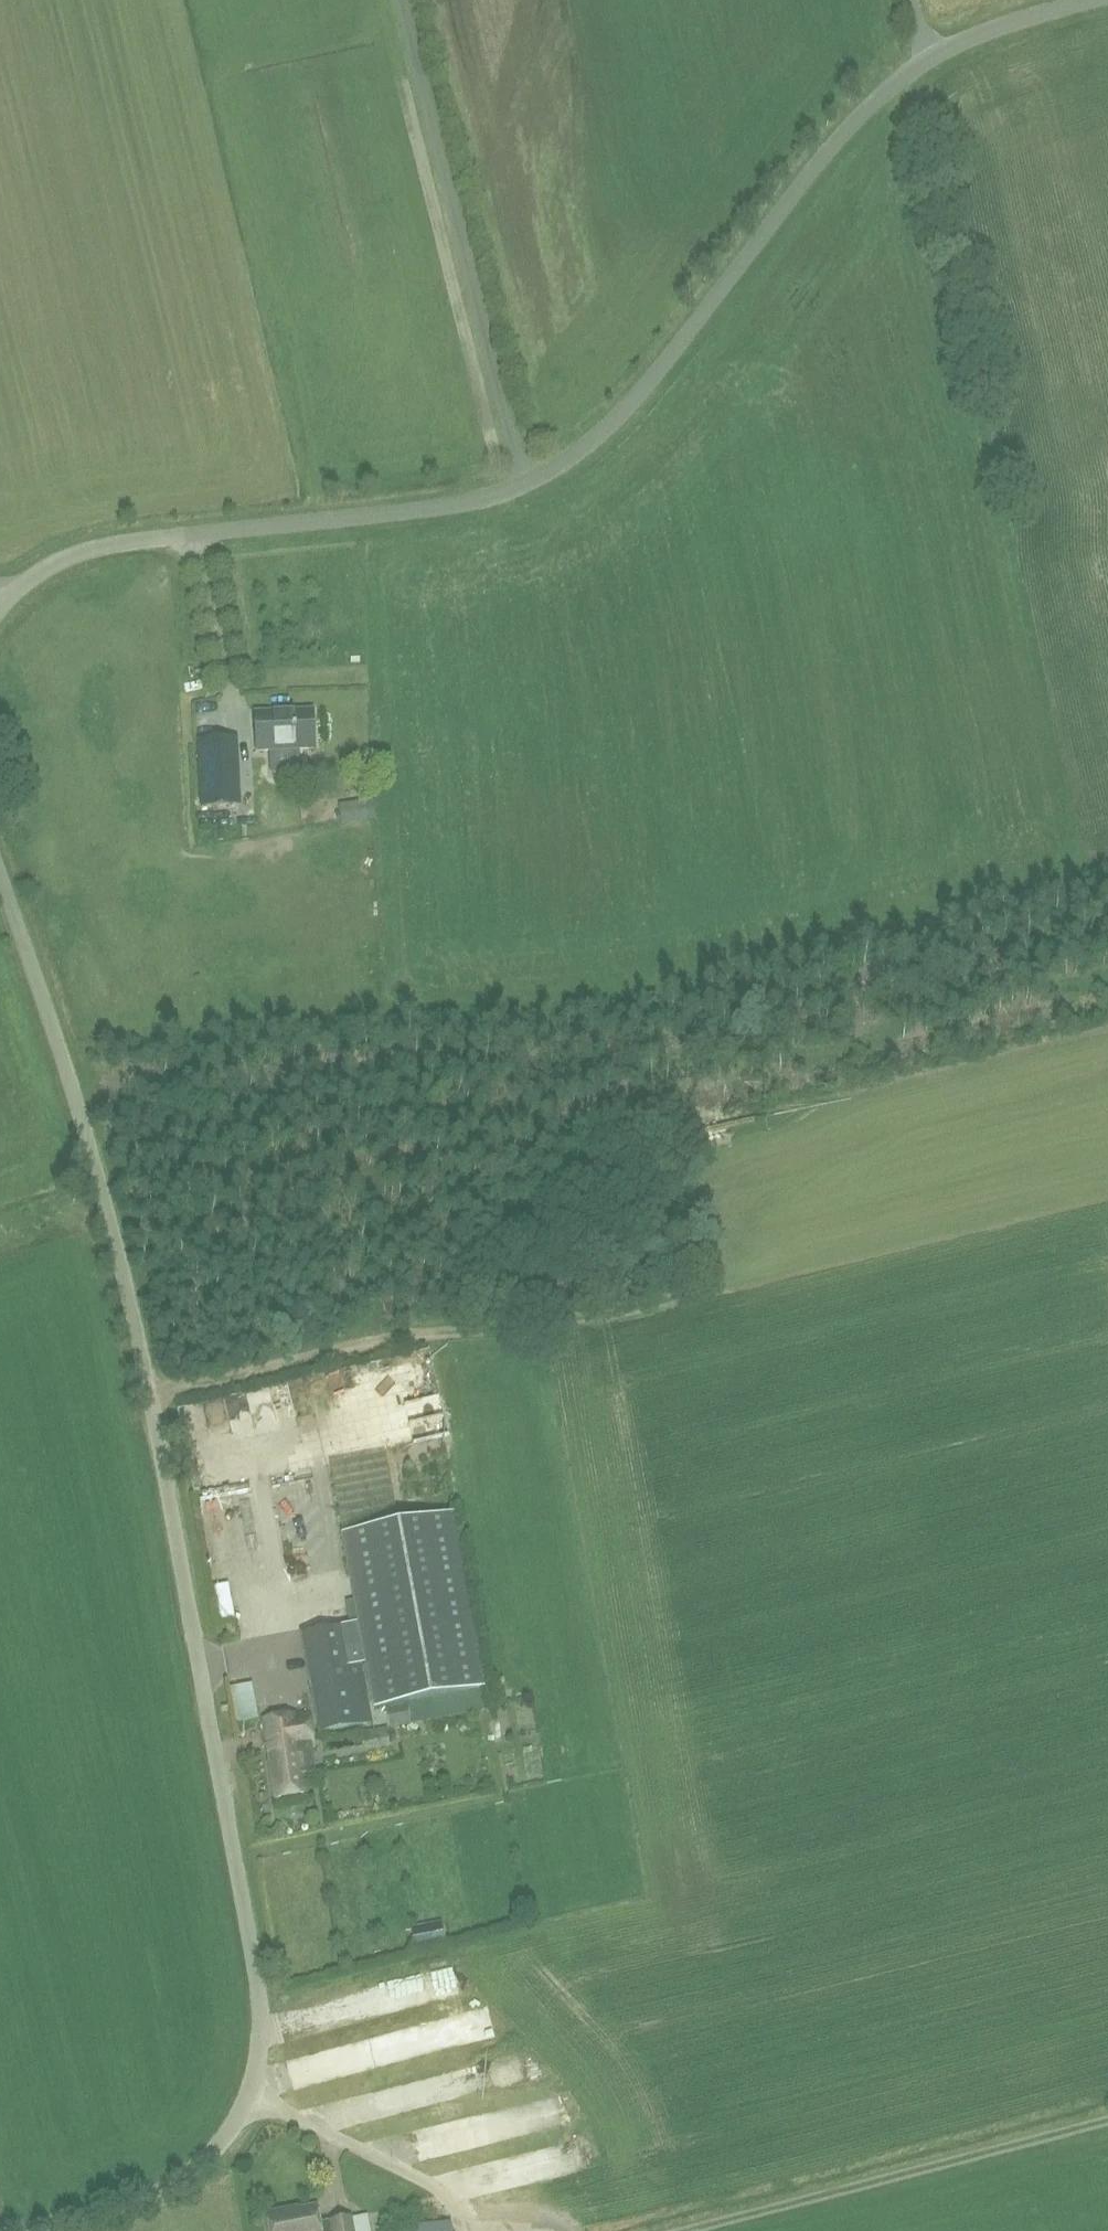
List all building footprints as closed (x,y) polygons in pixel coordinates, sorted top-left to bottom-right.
[(312,712),(255,714),(257,752),(314,750),(312,712)] [(235,807),(232,741),(199,742),(202,808),(235,807)] [(342,826),(376,821),(373,801),(339,807),(342,826)] [(327,1378),(337,1410),(364,1402),(362,1394),(378,1389),(374,1377),(363,1380),(359,1367),(327,1378)] [(239,1396),(223,1402),(229,1418),(245,1412),(239,1396)] [(243,1488),(199,1495),(201,1508),(245,1501),(243,1488)] [(344,1535),(356,1601),(345,1603),(350,1627),(306,1635),(324,1733),(373,1724),(362,1665),(368,1664),(377,1711),(408,1705),(431,1700),(486,1690),(453,1515),(344,1535)] [(226,1587),(210,1591),(218,1626),(234,1623),(226,1587)] [(230,1637),(237,1635),(234,1624),(227,1626),(230,1637)] [(233,1728),(256,1726),(253,1688),(230,1689),(233,1728)] [(263,1719),(274,1799),(307,1794),(301,1749),(314,1747),(310,1714),(296,1716),(295,1714),(263,1719)] [(361,1750),(388,1743),(384,1730),(357,1737),(361,1750)] [(443,1929),(412,1936),(415,1950),(446,1943),(443,1929)] [(401,2080),(379,2085),(384,2113),(460,2097),(455,2072),(439,2075),(436,2061),(423,2063),(423,2064),(399,2069),(401,2080)] [(429,2172),(506,2158),(503,2139),(564,2128),(557,2096),(529,2101),(531,2107),(411,2130),(417,2160),(426,2159),(429,2172)] [(267,2214),(270,2230),(353,2230),(351,2217),(331,2221),(331,2224),(320,2226),(317,2206),(289,2212),(289,2210),(267,2214)] [(595,2229),(609,2217),(601,2208),(587,2220),(595,2229)] [(450,2223),(406,2230),(452,2230),(450,2223)]
